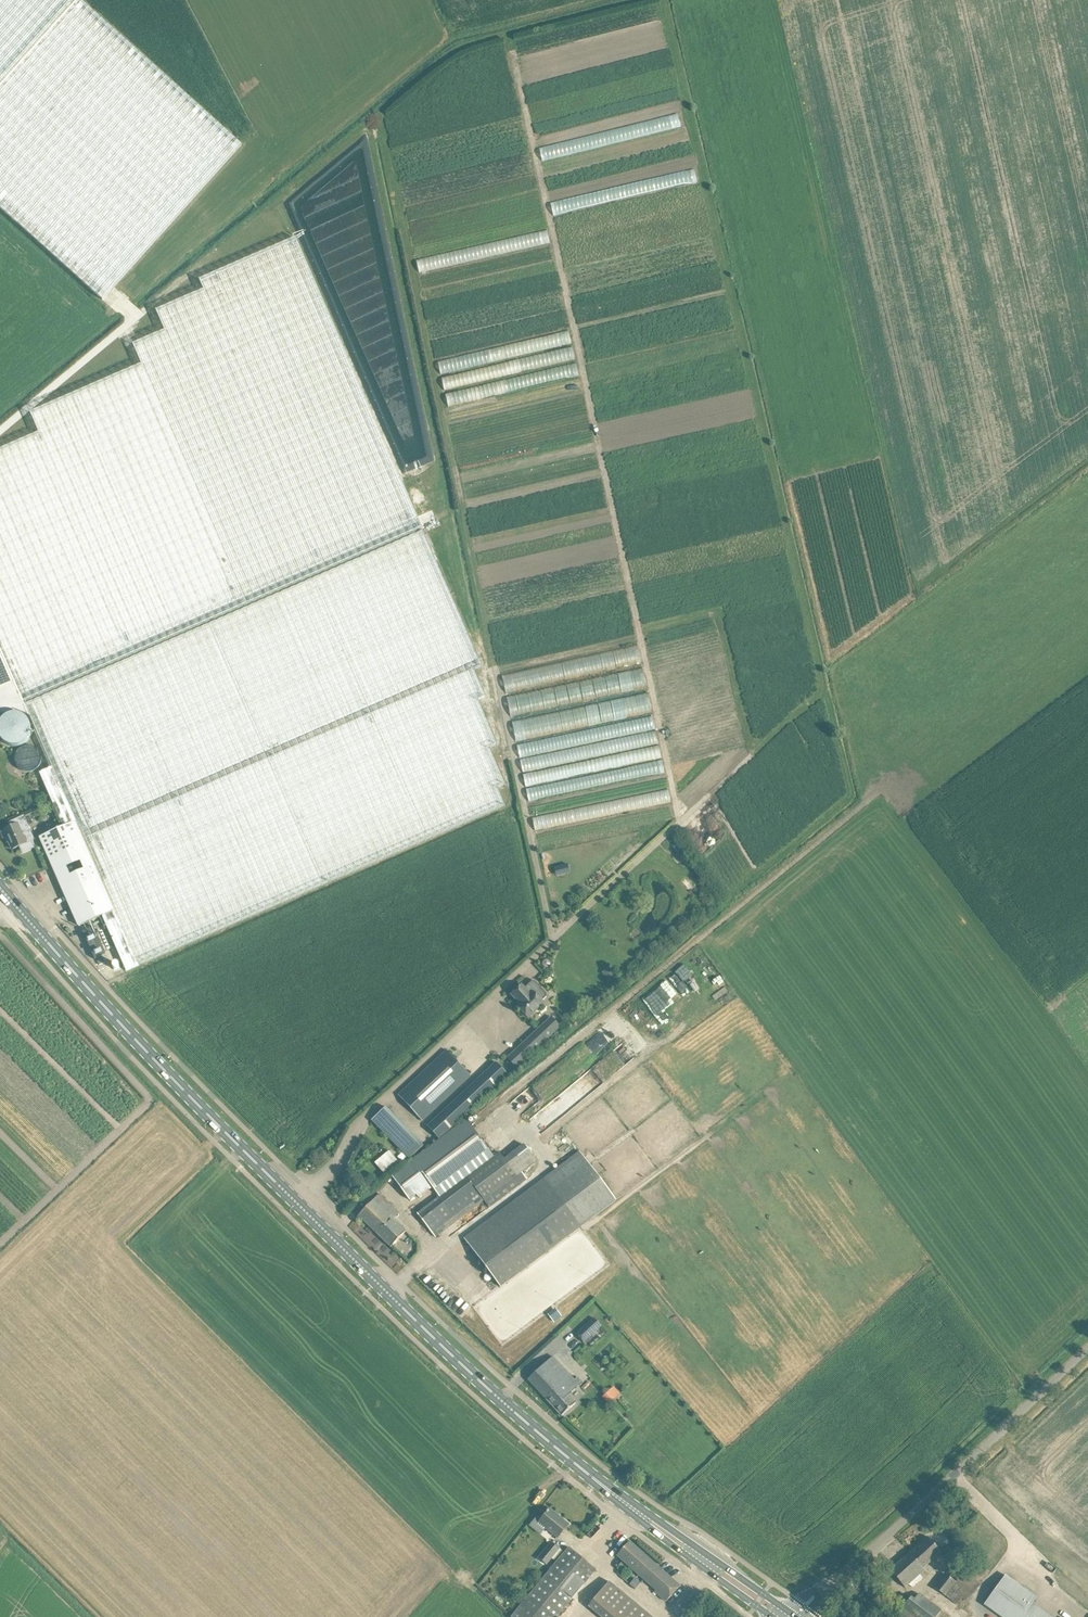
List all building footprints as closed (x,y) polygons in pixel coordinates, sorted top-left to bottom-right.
[(80,0),(78,0),(72,7),(57,24),(0,87),(0,207),(103,298),(240,144),(80,0)] [(57,24),(72,7),(64,0),(0,0),(0,87),(57,24)] [(23,702),(421,528),(295,238),(199,280),(204,290),(156,311),(165,331),(133,345),(141,365),(30,414),(39,433),(0,451),(0,648),(23,702)] [(422,530),(25,705),(30,716),(52,767),(39,773),(63,827),(77,821),(115,910),(102,916),(126,970),(505,805),(497,787),(505,783),(489,747),(497,744),(477,699),(485,696),(474,669),(482,665),(422,530)] [(2,715),(14,710),(30,716),(25,705),(23,702),(0,648),(0,711),(2,715)] [(24,816),(9,823),(11,827),(0,832),(1,832),(4,831),(13,849),(20,846),(23,853),(34,847),(31,841),(34,840),(24,816)] [(77,821),(63,827),(40,837),(79,926),(102,916),(115,910),(77,821)] [(99,917),(92,920),(109,959),(116,956),(99,917)] [(94,926),(83,931),(95,959),(106,954),(94,926)] [(544,961),(543,963),(543,965),(545,967),(547,968),(549,967),(550,966),(551,964),(551,962),(549,960),(547,959),(545,960),(544,961)] [(525,988),(522,985),(511,994),(520,1004),(518,1007),(521,1010),(520,1013),(523,1016),(526,1015),(528,1018),(544,1003),(542,1001),(547,996),(547,993),(535,981),(532,981),(525,988)] [(561,1027),(554,1019),(551,1016),(507,1058),(516,1068),(561,1027)] [(470,1075),(447,1050),(399,1095),(422,1120),(470,1075)] [(496,1062),(427,1126),(439,1139),(509,1076),(496,1062)] [(423,1146),(386,1107),(372,1120),(409,1159),(423,1146)] [(406,1165),(394,1174),(401,1183),(409,1194),(416,1189),(421,1195),(432,1187),(440,1198),(467,1177),(494,1156),(487,1146),(467,1120),(444,1137),(431,1146),(406,1165)] [(494,1156),(467,1177),(484,1201),(513,1180),(537,1161),(524,1144),(505,1158),(499,1152),(494,1156)] [(400,1164),(389,1151),(375,1163),(386,1176),(400,1164)] [(579,1151),(544,1178),(463,1238),(500,1287),(616,1199),(579,1151)] [(440,1198),(418,1214),(433,1233),(436,1237),(484,1201),(467,1177),(440,1198)] [(406,1231),(373,1200),(358,1216),(391,1247),(406,1231)] [(602,1327),(594,1318),(576,1334),(584,1343),(602,1327)] [(553,1356),(528,1379),(562,1416),(577,1402),(569,1394),(582,1382),(577,1377),(574,1380),(553,1356)] [(602,1397),(609,1404),(621,1394),(614,1386),(602,1397)] [(546,1512),(547,1512),(541,1520),(537,1517),(530,1525),(542,1534),(546,1528),(558,1538),(569,1524),(550,1508),(548,1510),(546,1512)] [(941,1551),(935,1545),(928,1536),(890,1570),(904,1587),(907,1584),(912,1587),(923,1578),(923,1579),(928,1575),(922,1568),(941,1551)] [(669,1576),(630,1541),(616,1556),(655,1591),(654,1592),(666,1602),(680,1586),(669,1576)] [(553,1559),(561,1549),(552,1542),(539,1558),(548,1566),(553,1559)] [(596,1569),(570,1547),(565,1553),(561,1549),(553,1559),(557,1563),(511,1616),(556,1616),(596,1569)] [(934,1586),(957,1605),(962,1598),(967,1602),(981,1584),(976,1581),(980,1575),(968,1566),(956,1581),(945,1573),(934,1586)] [(1038,1609),(1032,1604),(1036,1597),(1006,1575),(984,1604),(1002,1616),(1052,1616),(1039,1608),(1038,1609)] [(589,1606),(601,1616),(652,1616),(609,1581),(589,1606)] [(900,1610),(895,1616),(951,1616),(940,1610),(941,1609),(918,1592),(914,1598),(910,1596),(900,1610)]
